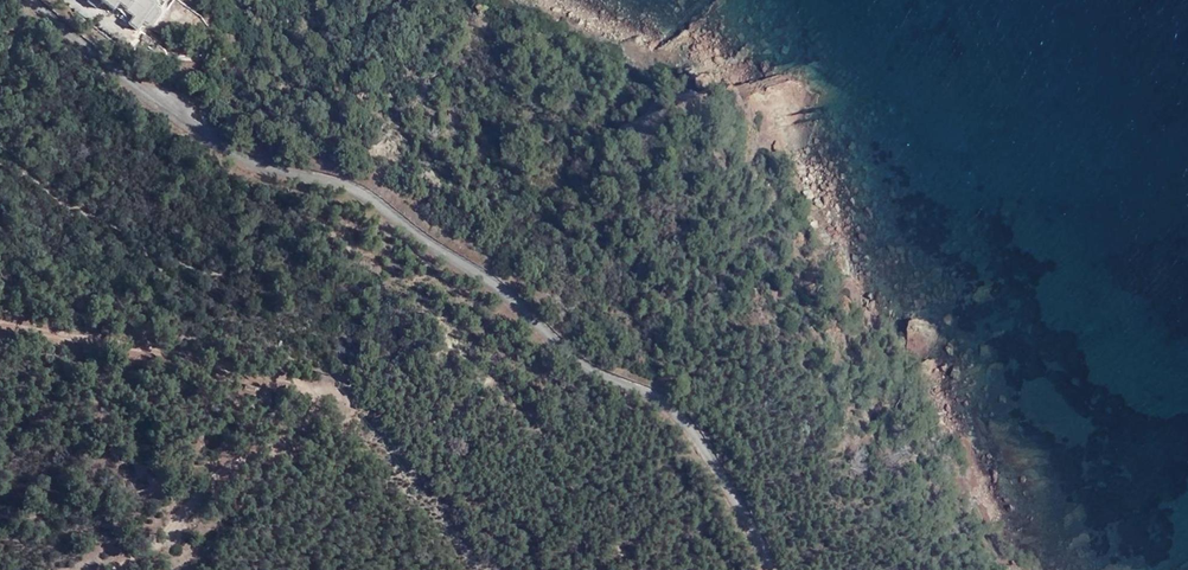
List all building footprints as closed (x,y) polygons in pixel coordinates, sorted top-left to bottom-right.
[(126,9),(123,12),(133,20),(139,12),(144,15),(148,14),(156,3),(155,0),(114,0),(126,9)]
